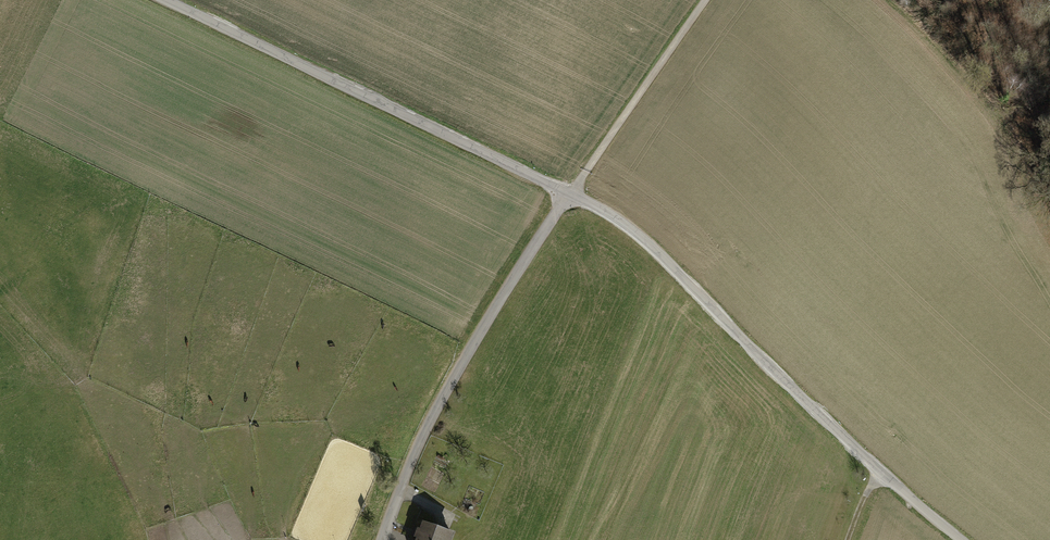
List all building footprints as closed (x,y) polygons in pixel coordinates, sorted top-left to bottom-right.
[(426,525),(424,532),(420,530),(416,539),(418,539),(453,539),(454,535),(426,525)]
